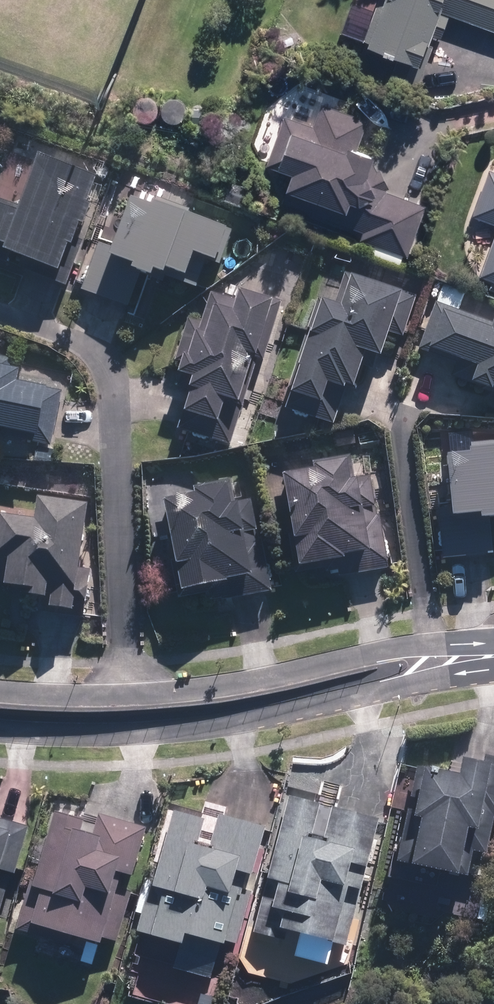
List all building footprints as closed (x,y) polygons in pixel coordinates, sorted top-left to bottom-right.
[(368,38),(426,59),(444,9),(493,27),(493,0),(382,0),(368,38)] [(287,205),(412,250),(429,204),(369,182),(381,142),(362,136),(369,118),(324,102),(317,122),(285,113),(270,162),(299,171),(287,205)] [(91,172),(31,150),(12,202),(0,198),(0,248),(18,254),(14,266),(62,284),(79,239),(68,234),(91,172)] [(493,220),(493,169),(493,168),(477,214),(493,220)] [(102,237),(83,292),(142,312),(157,266),(190,276),(197,251),(222,259),(232,229),(129,196),(120,226),(116,241),(102,237)] [(481,271),(493,275),(493,235),(481,271)] [(320,295),(289,405),(341,419),(361,347),(391,356),(410,294),(347,274),(339,301),(320,295)] [(182,380),(212,390),(204,416),(241,428),(281,302),(244,291),(240,301),(212,291),(182,380)] [(435,301),(417,348),(479,370),(476,380),(493,386),(493,322),(435,301)] [(0,354),(0,433),(49,443),(60,389),(12,379),(15,366),(7,364),(9,356),(0,354)] [(456,450),(461,513),(493,510),(493,447),(456,450)] [(370,464),(293,476),(308,565),(384,552),(370,464)] [(246,484),(170,501),(191,594),(268,577),(246,484)] [(85,501),(34,493),(30,515),(0,512),(0,581),(13,583),(12,590),(37,593),(35,609),(81,616),(88,568),(74,566),(85,501)] [(402,863),(485,878),(493,831),(493,779),(421,765),(402,863)] [(351,942),(380,821),(288,800),(259,921),(351,942)] [(60,806),(28,920),(112,943),(144,829),(60,806)] [(263,839),(172,815),(141,930),(233,954),(263,839)] [(0,817),(0,903),(10,871),(12,872),(26,825),(0,817)]
